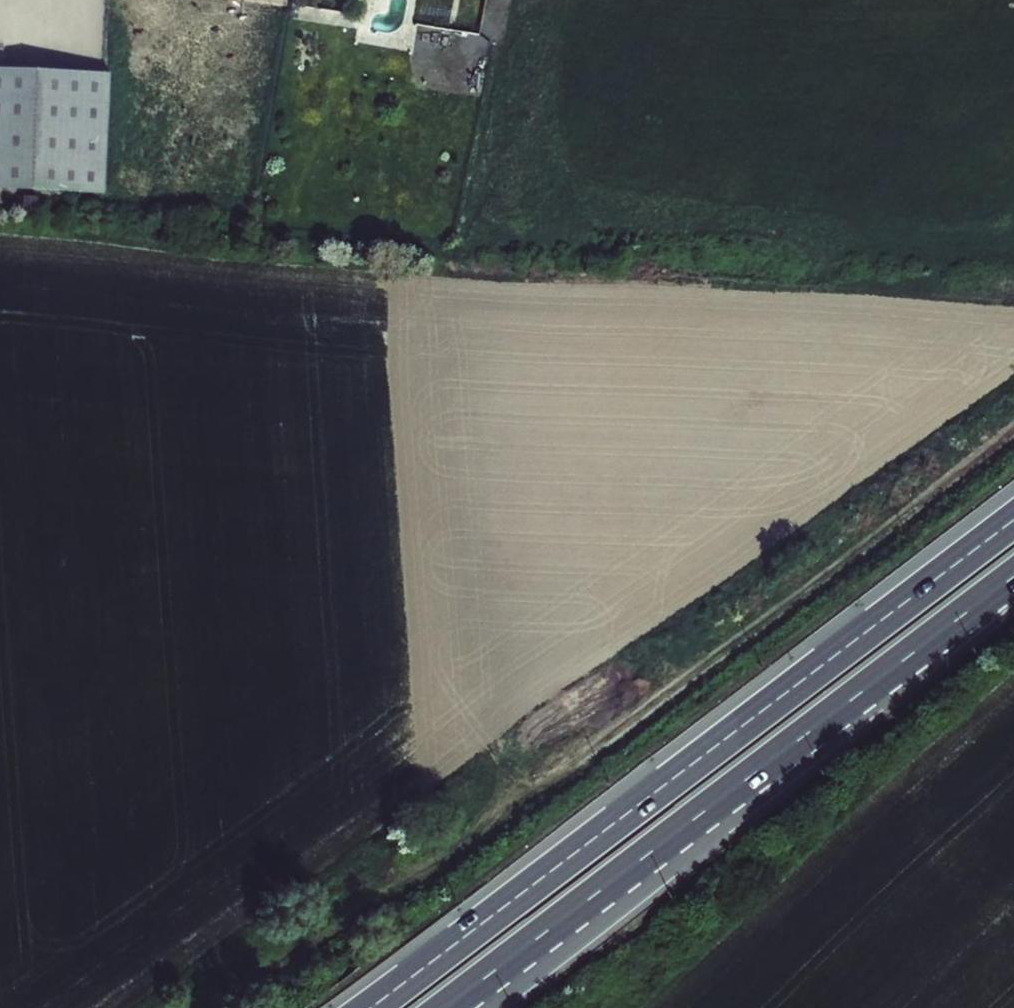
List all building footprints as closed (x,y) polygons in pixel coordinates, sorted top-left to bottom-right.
[(0,70),(0,186),(104,191),(110,76),(0,70)]
